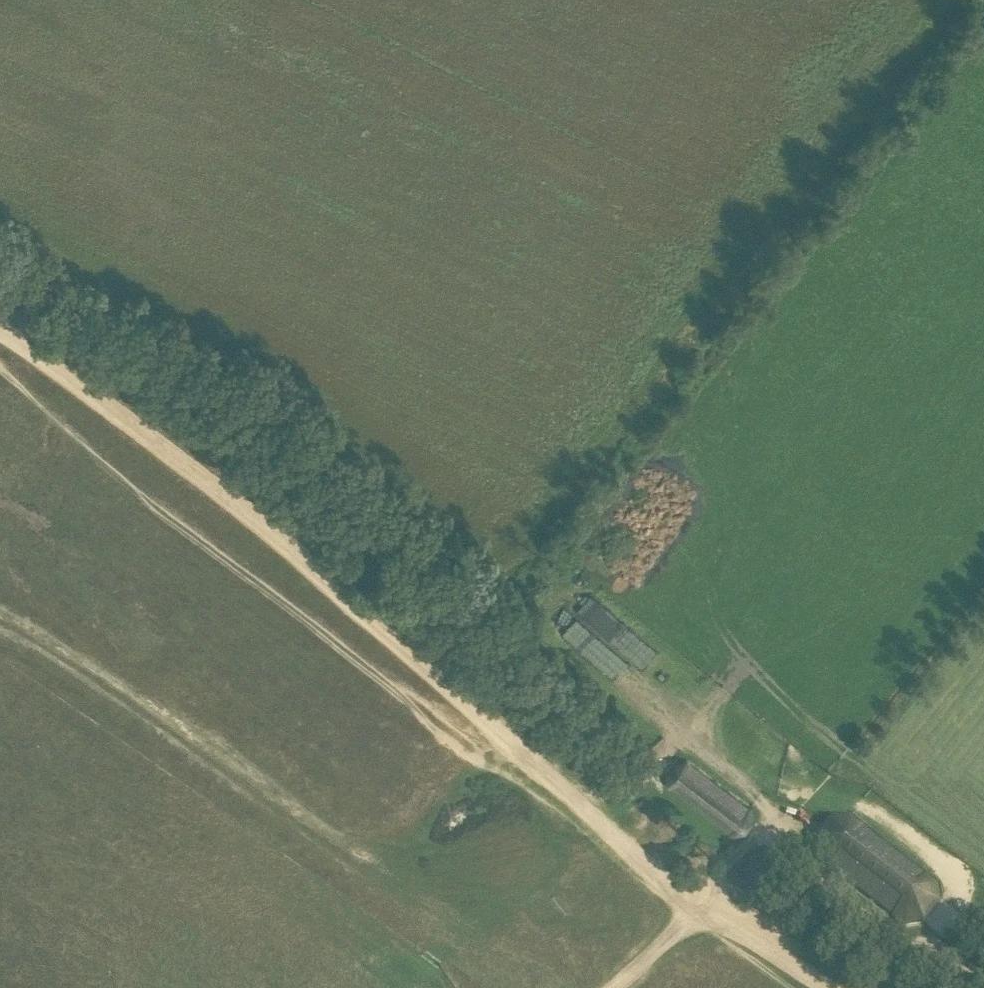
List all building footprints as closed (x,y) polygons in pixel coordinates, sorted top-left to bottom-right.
[(666,770),(665,782),(730,834),(741,831),(748,822),(749,809),(741,803),(749,793),(725,774),(717,783),(686,759),(673,762),(666,770)] [(936,887),(851,820),(833,822),(818,841),(820,859),(905,926),(923,924),(938,905),(936,887)]
